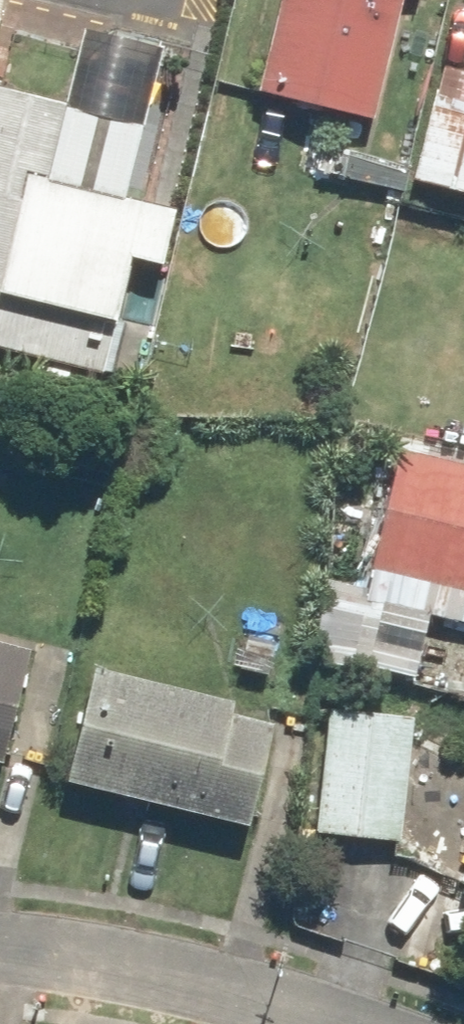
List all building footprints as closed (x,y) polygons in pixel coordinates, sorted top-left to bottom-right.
[(264,88),(380,117),(409,0),(286,0),(264,88)] [(451,52),(420,177),(463,188),(463,55),(451,52)] [(158,130),(0,92),(0,317),(106,343),(158,130)] [(403,440),(377,563),(463,581),(463,452),(403,440)] [(285,631),(241,621),(231,667),(275,677),(285,631)] [(0,635),(0,755),(12,758),(38,644),(0,635)] [(242,689),(101,659),(76,777),(259,816),(279,721),(237,712),(242,689)] [(418,705),(356,699),(359,664),(321,660),(317,695),(332,696),(318,832),(405,841),(418,705)]
